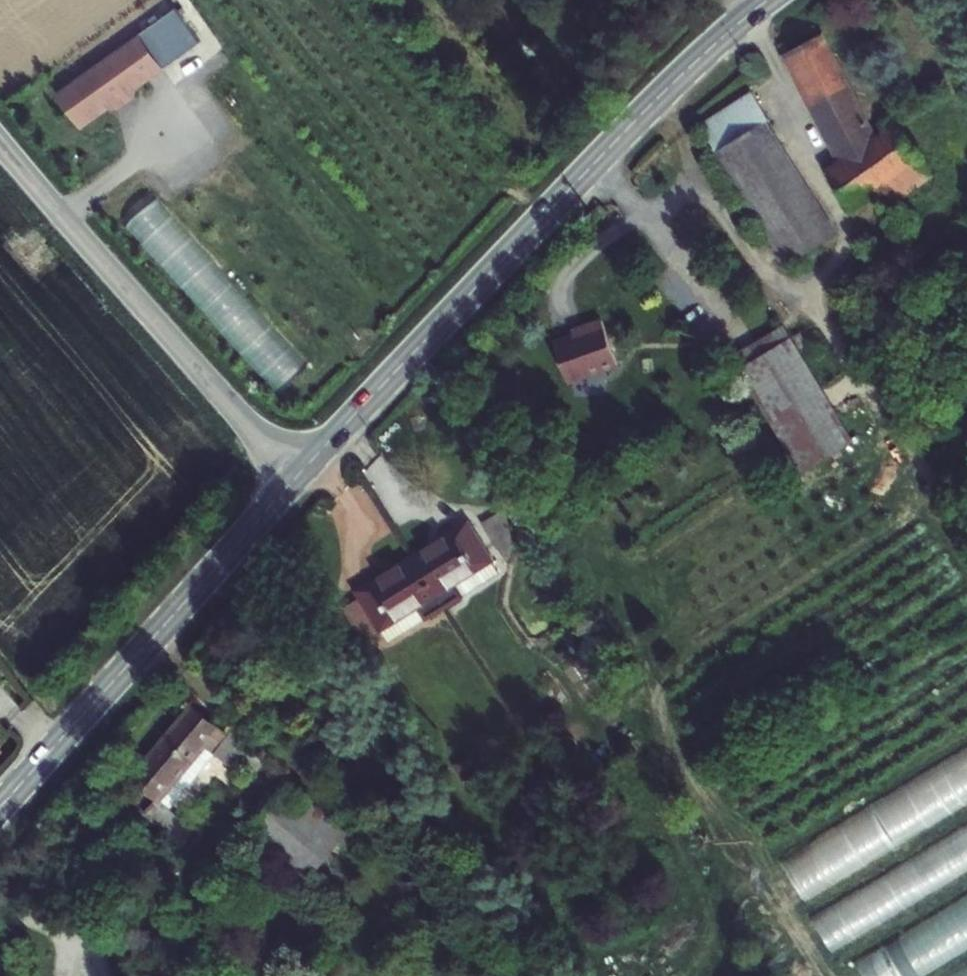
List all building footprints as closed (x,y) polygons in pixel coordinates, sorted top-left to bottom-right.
[(79,127),(167,71),(142,32),(54,88),(79,127)] [(827,173),(852,209),(882,187),(894,203),(933,175),(896,123),(875,138),(821,35),(786,54),(842,162),(827,173)] [(752,94),(700,127),(716,153),(714,154),(785,266),(837,233),(766,123),(769,121),(752,94)] [(257,311),(244,323),(249,329),(233,343),(279,392),(307,366),(257,311)] [(617,365),(601,320),(581,327),(583,332),(553,342),(567,382),(617,365)] [(791,339),(784,326),(733,357),(740,370),(791,339)] [(791,339),(740,370),(802,473),(854,442),(791,339)] [(452,607),(497,579),(489,567),(499,560),(475,524),(421,557),(452,607)] [(408,634),(452,607),(421,557),(366,592),(389,629),(400,622),(408,634)] [(497,579),(507,573),(499,560),(489,567),(497,579)] [(396,641),(408,634),(400,622),(389,629),(396,641)] [(202,764),(216,750),(204,737),(200,741),(176,716),(125,767),(142,785),(131,795),(158,823),(171,810),(154,793),(192,754),(202,764)] [(966,804),(966,752),(777,849),(798,890),(966,804)] [(809,913),(829,949),(966,872),(966,824),(809,913)] [(852,958),(862,975),(914,975),(966,946),(966,893),(852,958)] [(948,975),(966,975),(966,966),(948,975)]
